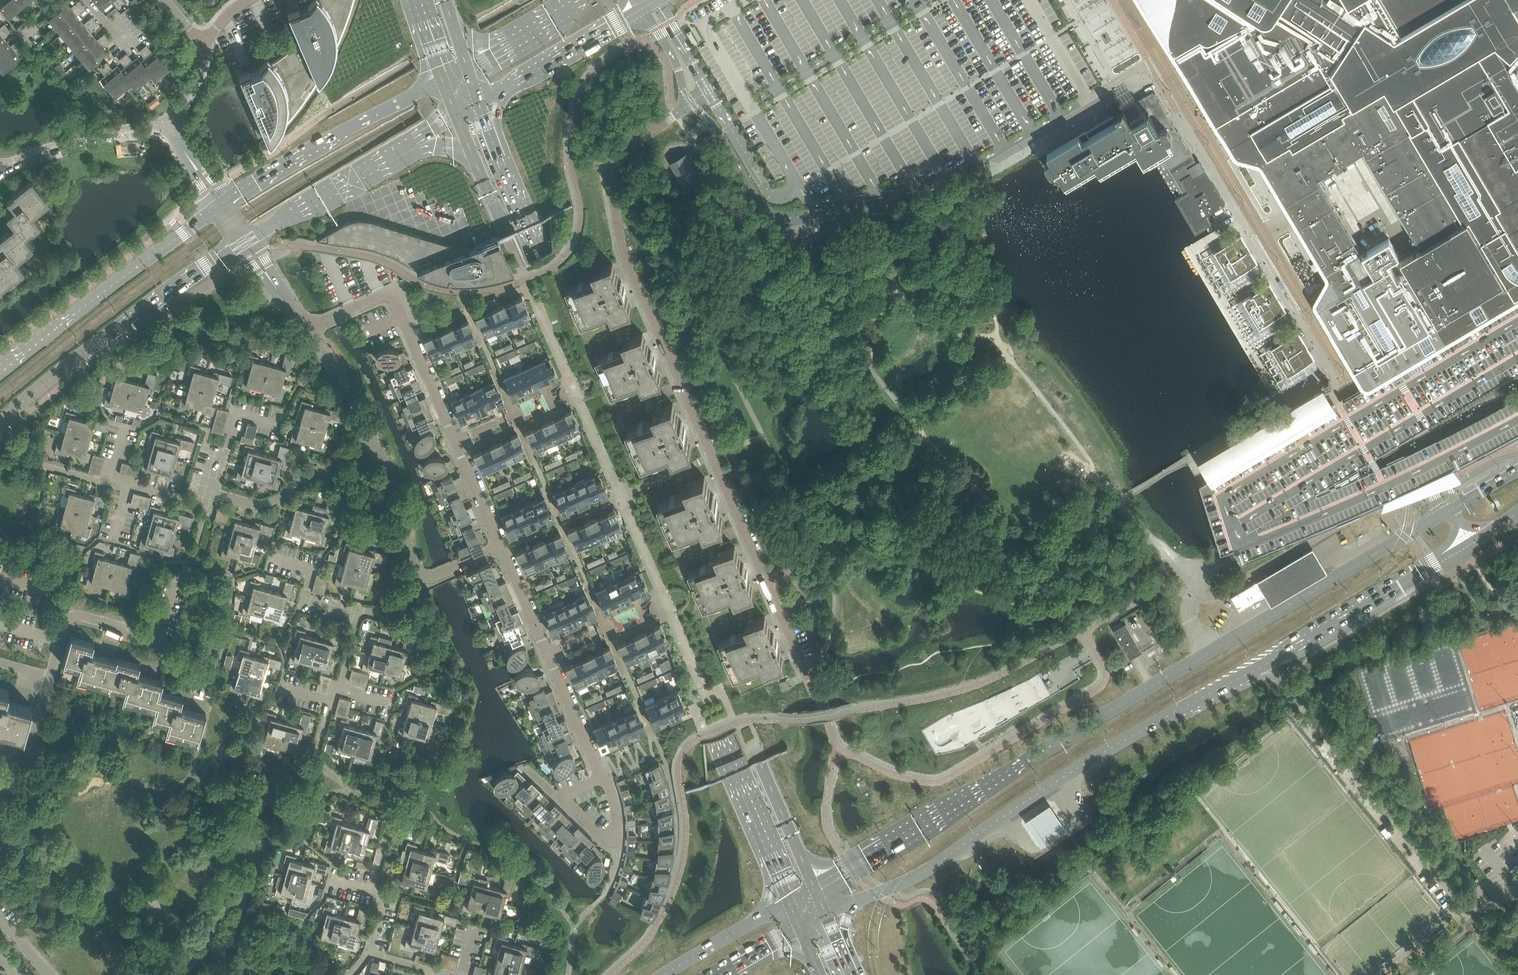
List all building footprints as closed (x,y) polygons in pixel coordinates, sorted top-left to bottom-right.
[(17,8),(10,0),(0,0),(0,5),(8,15),(17,8)] [(17,8),(25,2),(23,0),(10,0),(17,8)] [(235,74),(266,146),(270,141),(274,137),(276,132),(283,125),(292,113),(302,101),(315,81),(316,84),(319,81),(324,74),(328,67),(331,60),(333,52),(340,35),(345,21),(350,6),(352,0),(308,0),(306,2),(297,6),(297,7),(291,9),(285,12),(297,40),(294,44),(289,50),(284,54),(281,58),(277,60),(271,64),(265,57),(259,64),(257,63),(246,68),(247,69),(241,71),(235,74)] [(1158,5),(1155,7),(1157,15),(1157,17),(1156,20),(1156,21),(1156,22),(1164,35),(1193,17),(1183,0),(1155,0),(1158,5)] [(1193,17),(1201,31),(1210,46),(1181,63),(1182,67),(1184,66),(1192,78),(1198,89),(1196,90),(1199,94),(1200,93),(1204,99),(1208,106),(1206,107),(1207,108),(1215,122),(1239,108),(1245,105),(1262,95),(1273,88),(1284,81),(1296,75),(1318,61),(1332,85),(1335,84),(1328,72),(1321,60),(1320,57),(1319,57),(1317,54),(1312,57),(1269,82),(1255,58),(1252,53),(1228,67),(1223,58),(1223,57),(1215,44),(1214,43),(1207,31),(1206,29),(1197,15),(1193,9),(1188,1),(1188,0),(1183,0),(1193,17)] [(1188,1),(1193,9),(1208,0),(1188,0),(1188,1)] [(1193,9),(1197,15),(1206,29),(1207,31),(1259,0),(1208,0),(1193,9)] [(1207,31),(1214,43),(1215,44),(1279,6),(1276,0),(1272,0),(1271,0),(1259,0),(1207,31)] [(1460,208),(1466,219),(1472,216),(1488,243),(1510,279),(1436,322),(1421,331),(1368,364),(1365,366),(1367,369),(1366,370),(1365,371),(1365,373),(1365,374),(1366,375),(1367,376),(1368,377),(1369,378),(1370,378),(1372,377),(1373,380),(1446,337),(1464,326),(1506,301),(1517,295),(1517,254),(1506,233),(1505,233),(1492,210),(1485,198),(1478,187),(1471,176),(1464,164),(1463,162),(1461,160),(1459,158),(1457,157),(1454,156),(1453,155),(1451,154),(1448,153),(1446,151),(1444,149),(1442,146),(1431,127),(1422,112),(1410,92),(1409,91),(1409,90),(1409,89),(1408,87),(1409,86),(1409,85),(1409,83),(1410,82),(1412,80),(1413,79),(1424,72),(1439,63),(1454,54),(1474,43),(1480,39),(1483,38),(1486,37),(1489,36),(1492,36),(1496,36),(1498,37),(1501,38),(1503,39),(1505,40),(1507,42),(1513,47),(1517,51),(1517,16),(1508,0),(1476,0),(1468,5),(1451,15),(1429,28),(1409,40),(1404,42),(1403,42),(1401,43),(1400,43),(1398,43),(1397,43),(1395,44),(1393,44),(1388,44),(1384,43),(1379,42),(1375,40),(1371,38),(1362,33),(1347,23),(1332,13),(1317,3),(1313,0),(1276,0),(1279,6),(1280,5),(1295,15),(1310,25),(1325,35),(1340,45),(1348,49),(1349,50),(1350,51),(1351,53),(1352,54),(1353,55),(1354,56),(1354,58),(1355,59),(1355,61),(1355,63),(1355,64),(1354,66),(1354,68),(1353,70),(1352,71),(1351,73),(1350,74),(1350,75),(1349,75),(1347,76),(1335,84),(1332,85),(1321,92),(1310,99),(1298,105),(1287,112),(1276,119),(1264,125),(1253,132),(1252,132),(1256,139),(1255,140),(1255,141),(1254,142),(1254,143),(1254,144),(1255,145),(1256,146),(1257,147),(1258,147),(1259,147),(1260,147),(1261,146),(1265,153),(1292,137),(1292,136),(1315,122),(1337,110),(1361,95),(1384,81),(1406,117),(1412,128),(1419,140),(1426,151),(1430,159),(1439,174),(1446,185),(1453,197),(1460,208)] [(1317,3),(1332,13),(1353,0),(1322,0),(1317,3)] [(1332,13),(1347,23),(1380,3),(1378,0),(1353,0),(1332,13)] [(1380,3),(1389,17),(1404,42),(1409,40),(1429,28),(1411,0),(1378,0),(1380,3)] [(1429,28),(1451,15),(1442,0),(1411,0),(1429,28)] [(1451,15),(1468,5),(1466,0),(1442,0),(1451,15)] [(1517,16),(1517,0),(1508,0),(1517,16)] [(56,25),(82,4),(79,1),(71,7),(67,2),(49,17),(56,25)] [(1380,3),(1347,23),(1362,33),(1389,17),(1380,3)] [(76,15),(85,8),(82,4),(56,25),(62,33),(80,19),(76,15)] [(1279,6),(1215,44),(1223,57),(1223,58),(1295,15),(1280,5),(1279,6)] [(118,11),(115,7),(106,15),(108,18),(118,11)] [(1295,15),(1223,58),(1228,67),(1252,53),(1255,58),(1310,25),(1295,15)] [(69,42),(95,20),(92,17),(84,24),(80,19),(62,33),(69,42)] [(1193,17),(1164,35),(1166,40),(1172,49),(1201,31),(1193,17)] [(1389,17),(1362,33),(1371,38),(1375,40),(1379,42),(1384,43),(1388,44),(1393,44),(1395,44),(1397,43),(1398,43),(1400,43),(1401,43),(1403,42),(1404,42),(1389,17)] [(89,31),(98,24),(95,20),(69,42),(75,49),(93,35),(89,31)] [(1310,25),(1255,58),(1269,82),(1312,57),(1306,47),(1325,35),(1310,25)] [(10,31),(7,27),(0,33),(0,46),(7,41),(3,36),(10,31)] [(691,29),(686,32),(694,45),(699,42),(698,42),(691,29)] [(1201,31),(1172,49),(1181,63),(1210,46),(1201,31)] [(82,57),(108,36),(105,33),(97,39),(93,35),(75,49),(82,57)] [(1325,35),(1306,47),(1312,57),(1317,54),(1319,57),(1340,45),(1325,35)] [(102,47),(111,40),(108,36),(82,57),(88,66),(106,51),(102,47)] [(20,43),(17,40),(10,45),(7,41),(0,46),(0,60),(20,43)] [(23,47),(20,43),(0,60),(0,69),(2,72),(20,57),(16,53),(23,47)] [(1409,86),(1408,87),(1409,89),(1409,90),(1409,91),(1410,92),(1422,112),(1431,127),(1442,146),(1461,134),(1459,131),(1509,101),(1502,90),(1494,76),(1474,43),(1454,54),(1439,63),(1424,72),(1413,79),(1412,80),(1410,82),(1409,83),(1409,85),(1409,86)] [(157,48),(153,52),(147,45),(143,48),(164,73),(172,66),(157,48)] [(1340,45),(1319,57),(1320,57),(1321,60),(1328,72),(1354,56),(1353,55),(1352,54),(1351,53),(1350,51),(1349,50),(1348,49),(1340,45)] [(155,80),(164,73),(143,48),(140,50),(145,58),(141,61),(152,75),(151,75),(155,80)] [(138,56),(133,60),(127,53),(123,56),(143,81),(151,75),(152,75),(141,61),(138,56)] [(135,88),(143,81),(123,56),(120,59),(126,66),(121,70),(132,83),(131,83),(135,88)] [(1354,56),(1328,72),(1335,84),(1347,76),(1349,75),(1350,75),(1350,74),(1351,73),(1352,71),(1353,70),(1354,68),(1354,66),(1355,64),(1355,63),(1355,61),(1355,59),(1354,58),(1354,56)] [(1318,61),(1296,75),(1310,99),(1321,92),(1332,85),(1318,61)] [(118,65),(113,69),(107,62),(103,65),(124,90),(131,83),(132,83),(121,70),(118,65)] [(61,74),(63,73),(65,71),(59,63),(56,65),(55,66),(61,74)] [(124,90),(103,65),(99,68),(105,75),(96,82),(104,91),(105,91),(102,87),(106,85),(115,97),(124,90)] [(1296,75),(1284,81),(1298,105),(1310,99),(1296,75)] [(1284,81),(1273,88),(1287,112),(1298,105),(1284,81)] [(1361,95),(1337,110),(1359,145),(1382,131),(1406,117),(1384,81),(1361,95)] [(1502,90),(1509,101),(1511,105),(1517,100),(1517,81),(1502,90)] [(1273,88),(1262,95),(1276,119),(1287,112),(1273,88)] [(1196,161),(1155,92),(1154,91),(1152,91),(1151,91),(1115,113),(1119,119),(1083,141),(1079,135),(1048,154),(1050,158),(1046,161),(1045,161),(1045,163),(1045,164),(1050,172),(1051,172),(1053,172),(1054,172),(1057,170),(1064,182),(1096,163),(1099,169),(1136,147),(1148,166),(1160,160),(1166,161),(1175,176),(1179,174),(1181,179),(1191,173),(1193,176),(1205,169),(1199,159),(1196,161)] [(1245,105),(1239,108),(1253,132),(1264,125),(1276,119),(1262,95),(1245,105)] [(1492,116),(1500,129),(1517,158),(1517,157),(1517,100),(1511,105),(1492,116)] [(1459,131),(1461,134),(1488,118),(1502,141),(1502,142),(1515,164),(1516,165),(1517,169),(1517,157),(1517,158),(1500,129),(1492,116),(1511,105),(1509,101),(1459,131)] [(1215,122),(1229,146),(1252,132),(1253,132),(1239,108),(1215,122)] [(1337,110),(1315,122),(1340,165),(1342,163),(1345,162),(1357,155),(1363,151),(1359,145),(1337,110)] [(1382,131),(1359,145),(1363,151),(1366,156),(1412,128),(1406,117),(1382,131)] [(1461,134),(1442,146),(1444,149),(1446,151),(1448,153),(1451,154),(1453,155),(1454,156),(1457,157),(1459,158),(1461,160),(1463,162),(1464,164),(1502,142),(1502,141),(1488,118),(1461,134)] [(1315,122),(1292,136),(1292,137),(1317,178),(1333,168),(1340,165),(1315,122)] [(1412,128),(1366,156),(1372,167),(1419,140),(1412,128)] [(1258,157),(1256,158),(1271,183),(1296,168),(1306,185),(1317,178),(1292,137),(1265,153),(1258,157)] [(1419,140),(1372,167),(1382,183),(1384,186),(1430,159),(1426,151),(1419,140)] [(1502,142),(1464,164),(1471,176),(1478,187),(1516,165),(1515,164),(1502,142)] [(670,162),(684,186),(700,177),(686,152),(670,162)] [(1430,159),(1384,186),(1387,192),(1389,195),(1393,201),(1439,174),(1430,159)] [(1478,187),(1485,198),(1517,178),(1517,169),(1516,165),(1478,187)] [(1296,168),(1271,183),(1284,204),(1290,215),(1291,216),(1326,194),(1317,178),(1306,185),(1296,168)] [(1176,197),(1197,232),(1212,223),(1207,214),(1225,203),(1205,169),(1193,176),(1191,173),(1181,179),(1179,174),(1175,176),(1171,178),(1181,194),(1176,197)] [(1439,174),(1393,201),(1394,203),(1396,206),(1399,213),(1446,185),(1439,174)] [(1485,198),(1492,210),(1517,195),(1517,178),(1485,198)] [(6,217),(16,228),(17,227),(24,236),(38,224),(39,225),(40,224),(31,213),(47,201),(48,202),(49,201),(32,180),(31,181),(32,182),(9,201),(8,199),(7,200),(17,212),(13,215),(12,214),(11,214),(11,215),(9,217),(8,216),(6,217)] [(1446,185),(1399,213),(1400,215),(1402,218),(1406,224),(1453,197),(1446,185)] [(1326,194),(1291,216),(1297,227),(1333,206),(1330,200),(1326,194)] [(1492,210),(1505,233),(1506,233),(1517,225),(1517,195),(1492,210)] [(1453,197),(1406,224),(1407,226),(1409,229),(1413,235),(1460,208),(1453,197)] [(1333,206),(1297,227),(1304,239),(1340,217),(1339,215),(1337,212),(1333,205),(1333,206)] [(1460,208),(1413,235),(1414,238),(1420,247),(1466,219),(1460,208)] [(1417,249),(1400,259),(1407,272),(1436,322),(1510,279),(1488,243),(1472,216),(1466,219),(1420,247),(1417,249)] [(1340,217),(1304,239),(1325,273),(1360,251),(1351,235),(1347,229),(1344,223),(1340,217)] [(422,236),(384,224),(370,220),(367,220),(364,219),(361,219),(358,219),(355,220),(352,220),(349,221),(346,222),(343,224),(316,240),(367,249),(381,253),(387,255),(390,257),(393,258),(398,261),(401,262),(406,265),(416,272),(425,276),(437,281),(440,282),(443,282),(446,283),(449,283),(452,284),(455,284),(462,284),(465,284),(472,284),(477,284),(481,283),(485,283),(490,282),(494,281),(498,280),(503,279),(507,278),(511,276),(513,276),(497,237),(474,247),(466,248),(460,248),(458,247),(443,243),(422,236)] [(1505,233),(1506,233),(1517,254),(1517,225),(1506,233),(1505,233)] [(24,236),(17,227),(16,228),(0,240),(0,273),(7,282),(22,270),(23,271),(24,270),(15,259),(31,246),(32,248),(33,247),(24,236)] [(1333,286),(1320,300),(1322,305),(1332,299),(1343,307),(1348,311),(1351,319),(1355,329),(1361,346),(1368,364),(1421,331),(1413,325),(1406,319),(1391,307),(1384,294),(1386,293),(1385,291),(1382,292),(1379,287),(1383,285),(1380,279),(1376,282),(1368,269),(1371,267),(1373,267),(1376,266),(1377,268),(1388,262),(1399,255),(1389,238),(1362,254),(1356,257),(1361,264),(1370,279),(1379,294),(1369,300),(1371,303),(1365,306),(1363,303),(1360,305),(1339,297),(1333,286)] [(1216,250),(1204,257),(1225,293),(1237,285),(1248,279),(1251,277),(1247,271),(1252,267),(1248,260),(1253,256),(1245,243),(1240,246),(1236,239),(1227,243),(1216,250)] [(1360,251),(1325,273),(1333,286),(1339,297),(1360,305),(1363,303),(1365,306),(1371,303),(1369,300),(1379,294),(1370,279),(1361,264),(1356,257),(1362,254),(1360,251)] [(1371,267),(1368,269),(1376,282),(1380,279),(1383,285),(1379,287),(1382,292),(1385,291),(1386,293),(1384,294),(1391,307),(1406,319),(1413,325),(1421,331),(1436,322),(1407,272),(1400,259),(1394,262),(1402,275),(1397,278),(1388,262),(1377,268),(1376,266),(1373,267),(1371,267)] [(620,281),(612,264),(601,269),(601,268),(600,269),(600,270),(601,270),(603,275),(568,290),(567,290),(574,307),(619,288),(618,288),(616,284),(619,282),(620,283),(620,282),(620,281)] [(1244,298),(1243,299),(1260,328),(1273,320),(1281,315),(1276,308),(1282,305),(1274,291),(1269,294),(1264,287),(1256,291),(1244,298)] [(618,289),(619,288),(574,307),(582,325),(583,324),(618,309),(620,314),(620,315),(621,315),(632,309),(625,292),(624,292),(624,291),(623,291),(620,293),(618,289)] [(1363,386),(1363,387),(1364,388),(1381,417),(1398,407),(1517,335),(1517,295),(1506,301),(1464,326),(1446,337),(1373,380),(1363,386)] [(523,312),(527,310),(521,296),(518,298),(518,300),(509,304),(516,321),(525,318),(523,312)] [(1261,327),(1244,298),(1233,305),(1249,334),(1261,327)] [(1322,305),(1317,308),(1335,338),(1355,372),(1365,366),(1368,364),(1361,346),(1355,329),(1351,319),(1348,311),(1343,307),(1332,299),(1322,305)] [(506,326),(516,321),(509,304),(501,307),(501,305),(498,306),(506,326)] [(495,330),(506,326),(498,306),(494,308),(495,310),(488,313),(495,330)] [(485,335),(495,330),(488,313),(481,316),(480,314),(476,316),(485,335)] [(465,344),(476,339),(467,320),(464,321),(464,323),(457,326),(465,344)] [(454,348),(465,344),(457,326),(450,329),(449,327),(446,329),(454,348)] [(444,353),(454,348),(446,329),(443,330),(443,332),(436,335),(444,353)] [(650,351),(643,334),(631,338),(630,339),(631,340),(631,339),(633,344),(598,360),(598,359),(597,360),(605,377),(650,358),(649,357),(648,358),(646,354),(650,352),(650,353),(650,352),(650,351)] [(433,358),(444,353),(436,335),(429,338),(428,337),(424,338),(433,358)] [(1273,347),(1261,353),(1282,388),(1304,375),(1308,373),(1307,372),(1304,367),(1309,364),(1309,363),(1305,356),(1310,353),(1303,339),(1297,343),(1293,335),(1284,340),(1273,347)] [(1334,405),(1367,461),(1358,467),(1357,467),(1361,475),(1372,469),(1386,499),(1407,489),(1429,479),(1451,468),(1484,451),(1487,450),(1516,434),(1517,433),(1517,335),(1398,407),(1381,417),(1364,388),(1335,405),(1334,405)] [(517,345),(525,341),(523,337),(515,340),(517,345)] [(528,349),(536,345),(534,341),(526,344),(528,349)] [(504,351),(512,347),(510,342),(502,346),(504,351)] [(520,352),(528,349),(526,344),(518,348),(520,352)] [(496,354),(504,351),(502,346),(494,349),(496,354)] [(391,348),(390,348),(388,348),(386,348),(384,349),(382,349),(381,350),(380,350),(379,350),(378,351),(377,352),(377,353),(376,355),(375,356),(376,357),(376,358),(377,359),(377,360),(378,361),(379,362),(380,362),(382,363),(383,363),(384,363),(387,370),(387,371),(408,362),(403,351),(396,354),(394,349),(392,349),(391,348)] [(507,358),(516,354),(514,350),(505,353),(507,358)] [(499,361),(507,358),(505,353),(497,357),(499,361)] [(191,354),(189,361),(199,363),(201,357),(191,354)] [(257,361),(258,357),(250,355),(247,364),(251,365),(249,372),(266,377),(269,364),(257,361)] [(288,376),(293,358),(285,355),(281,368),(269,364),(266,377),(283,382),(285,375),(288,376)] [(648,359),(650,358),(605,377),(612,395),(613,394),(648,379),(650,384),(650,385),(651,385),(651,384),(662,379),(655,362),(654,361),(653,361),(654,361),(650,363),(648,359)] [(465,367),(473,364),(471,359),(463,363),(465,367)] [(131,360),(129,366),(136,368),(138,362),(131,360)] [(551,364),(546,366),(544,360),(535,364),(543,382),(550,379),(551,381),(557,379),(554,371),(555,371),(553,368),(552,368),(551,364)] [(413,367),(411,368),(408,362),(387,371),(387,370),(384,371),(384,373),(385,374),(388,373),(391,379),(389,380),(390,382),(390,384),(391,385),(391,387),(416,376),(413,371),(414,371),(413,367)] [(476,371),(485,368),(483,363),(474,367),(476,371)] [(535,385),(543,382),(535,364),(524,369),(533,388),(536,387),(535,385)] [(199,371),(200,367),(190,365),(188,373),(192,374),(189,386),(201,390),(206,373),(199,371)] [(452,373),(461,369),(459,365),(450,368),(452,373)] [(468,375),(476,371),(474,367),(466,370),(468,375)] [(444,376),(452,373),(450,368),(442,372),(444,376)] [(530,390),(533,388),(524,369),(514,373),(522,391),(529,388),(530,390)] [(229,385),(232,376),(214,371),(213,375),(206,373),(201,390),(214,394),(217,381),(229,385)] [(120,378),(121,374),(113,372),(111,381),(114,382),(112,389),(129,394),(133,381),(120,378)] [(151,393),(156,374),(148,372),(144,385),(133,381),(129,394),(146,399),(148,392),(151,393)] [(262,389),(266,377),(249,372),(247,379),(244,378),(241,388),(249,390),(250,386),(262,389)] [(456,380),(464,377),(462,372),(454,376),(456,380)] [(514,394),(522,391),(514,373),(503,378),(511,398),(515,396),(514,394)] [(419,381),(418,382),(416,376),(391,387),(392,388),(394,391),(395,393),(397,392),(400,399),(400,400),(421,391),(418,385),(420,385),(419,381)] [(447,384),(456,380),(454,376),(445,379),(447,384)] [(281,388),(283,382),(266,377),(262,389),(274,393),(273,397),(282,399),(284,389),(281,388)] [(501,394),(500,395),(494,382),(483,387),(491,404),(496,402),(497,405),(504,402),(501,394)] [(197,407),(201,390),(189,386),(185,399),(181,398),(179,406),(189,409),(190,405),(197,407)] [(483,408),(491,404),(483,387),(473,391),(481,411),(484,409),(483,408)] [(125,407),(129,394),(112,389),(110,396),(107,395),(104,405),(112,407),(113,403),(125,407)] [(210,406),(214,394),(201,390),(197,407),(203,409),(202,412),(212,415),(215,407),(210,406)] [(426,397),(424,398),(421,391),(400,400),(400,399),(396,401),(397,402),(397,403),(401,402),(404,409),(402,409),(402,411),(403,413),(403,415),(404,416),(428,406),(426,400),(427,400),(426,397)] [(478,412),(481,411),(473,391),(462,396),(470,413),(477,410),(478,412)] [(144,405),(146,399),(129,394),(125,407),(138,410),(137,414),(145,416),(147,406),(144,405)] [(1209,479),(1199,485),(1221,553),(1234,548),(1240,561),(1306,533),(1340,519),(1363,509),(1385,499),(1386,499),(1372,469),(1361,475),(1357,467),(1367,461),(1334,405),(1324,411),(1315,397),(1316,397),(1314,395),(1200,463),(1201,465),(1209,479)] [(463,417),(470,413),(462,396),(451,401),(460,420),(463,418),(463,417)] [(76,402),(68,400),(67,406),(74,408),(76,402)] [(310,407),(311,403),(302,401),(299,409),(304,410),(300,422),(313,426),(317,409),(310,407)] [(680,421),(673,403),(661,408),(660,408),(661,409),(663,414),(628,429),(627,430),(635,447),(680,428),(679,427),(678,428),(676,423),(680,422),(681,422),(680,421)] [(432,410),(431,411),(428,406),(404,416),(405,418),(405,419),(406,421),(408,422),(409,422),(412,428),(413,430),(434,421),(431,415),(433,414),(432,410)] [(227,417),(229,411),(218,408),(216,414),(222,415),(227,417)] [(341,421),(343,413),(325,408),(325,411),(317,409),(313,426),(326,430),(329,418),(341,421)] [(575,417),(574,418),(571,410),(565,413),(566,415),(558,419),(566,436),(575,432),(573,427),(577,425),(575,421),(576,421),(575,417)] [(75,418),(76,414),(66,411),(63,421),(67,422),(64,433),(77,436),(82,420),(75,418)] [(227,417),(222,415),(216,414),(215,419),(226,422),(227,417)] [(108,423),(104,422),(90,418),(89,421),(82,420),(77,436),(90,440),(93,428),(105,432),(108,423)] [(224,428),(226,422),(215,419),(213,425),(219,426),(224,428)] [(556,441),(566,436),(558,419),(551,422),(550,420),(547,421),(556,441)] [(431,436),(439,432),(434,421),(413,430),(412,428),(409,430),(409,431),(410,433),(413,431),(416,438),(415,439),(414,440),(414,441),(413,441),(413,442),(413,443),(413,444),(413,445),(414,446),(414,447),(415,448),(416,449),(417,450),(419,450),(420,450),(421,450),(423,450),(424,449),(425,449),(426,448),(427,447),(429,446),(430,445),(431,444),(432,442),(433,440),(431,436)] [(545,445),(556,441),(547,421),(544,423),(545,425),(538,428),(545,445)] [(308,443),(313,426),(300,422),(300,424),(297,435),(293,433),(291,442),(300,444),(301,441),(308,443)] [(253,438),(256,426),(247,424),(244,435),(253,438)] [(224,428),(219,426),(213,425),(212,431),(222,434),(224,428)] [(322,442),(326,430),(313,426),(308,443),(315,445),(314,448),(324,451),(326,443),(322,442)] [(534,450),(545,445),(538,428),(530,431),(529,429),(526,431),(534,450)] [(678,428),(680,428),(635,447),(642,464),(643,464),(678,449),(680,454),(680,455),(681,454),(693,449),(685,432),(685,431),(684,430),(684,431),(680,433),(678,428)] [(161,437),(162,433),(152,431),(150,439),(154,440),(150,452),(163,456),(168,439),(161,437)] [(72,453),(77,436),(64,433),(61,445),(57,444),(55,452),(65,455),(66,451),(72,453)] [(336,433),(334,439),(343,442),(345,435),(336,433)] [(520,441),(521,441),(517,433),(511,436),(512,439),(507,441),(514,459),(525,454),(520,441)] [(253,438),(244,435),(242,435),(240,440),(251,444),(253,438)] [(86,452),(90,440),(77,436),(72,453),(79,455),(78,459),(88,461),(90,453),(86,452)] [(191,450),(194,442),(176,437),(175,441),(168,439),(163,456),(176,459),(179,447),(191,450)] [(504,463),(514,459),(507,441),(499,444),(499,442),(495,444),(504,463)] [(493,468),(504,463),(495,444),(492,445),(493,447),(486,450),(493,468)] [(252,451),(253,447),(245,445),(243,454),(246,455),(244,462),(261,467),(265,454),(252,451)] [(284,466),(289,448),(280,445),(277,458),(265,454),(261,467),(278,472),(280,465),(284,466)] [(575,456),(583,453),(581,448),(573,452),(575,456)] [(482,472),(493,468),(486,450),(478,453),(478,451),(474,453),(482,472)] [(158,473),(163,456),(150,452),(147,464),(143,463),(141,471),(150,474),(151,471),(158,473)] [(567,460),(575,456),(573,452),(565,455),(567,460)] [(104,457),(101,456),(93,454),(92,460),(103,463),(104,457)] [(172,471),(176,459),(163,456),(158,473),(165,474),(164,478),(174,481),(176,472),(172,471)] [(439,457),(437,457),(436,457),(435,456),(433,457),(428,458),(426,458),(426,459),(425,460),(424,461),(423,461),(423,462),(422,463),(422,464),(422,465),(423,466),(424,468),(425,469),(426,470),(427,471),(428,471),(430,471),(431,471),(434,478),(434,479),(455,470),(450,459),(443,462),(441,458),(439,457)] [(554,465),(562,462),(560,457),(552,461),(554,465)] [(570,467),(578,464),(576,459),(568,463),(570,467)] [(101,469),(103,463),(92,460),(90,465),(101,469)] [(546,469),(554,465),(552,461),(544,464),(546,469)] [(124,475),(128,464),(122,462),(119,473),(124,475)] [(258,480),(261,467),(244,462),(243,469),(239,468),(237,473),(236,478),(244,480),(246,476),(258,480)] [(133,465),(131,465),(128,464),(124,475),(130,477),(133,465)] [(100,474),(101,469),(90,465),(89,471),(100,474)] [(135,478),(139,467),(133,465),(130,477),(135,478)] [(557,473),(565,469),(563,465),(555,468),(557,473)] [(276,479),(278,472),(261,467),(258,480),(270,483),(269,487),(277,489),(280,479),(276,479)] [(549,476),(557,473),(555,468),(547,472),(549,476)] [(460,476),(458,476),(455,470),(434,479),(434,478),(430,479),(431,481),(431,482),(435,481),(438,488),(436,488),(437,490),(437,492),(437,494),(438,495),(462,485),(460,479),(461,479),(460,476)] [(523,479),(531,475),(529,471),(521,474),(523,479)] [(515,482),(523,479),(521,474),(513,478),(515,482)] [(600,479),(596,481),(594,475),(585,479),(592,497),(602,493),(603,495),(606,493),(600,479)] [(712,494),(707,483),(704,477),(693,482),(693,481),(692,482),(693,483),(695,487),(660,503),(659,503),(667,520),(711,501),(711,500),(710,501),(708,497),(712,495),(712,496),(712,495),(712,494)] [(585,500),(592,497),(585,479),(574,484),(583,503),(586,502),(585,500)] [(502,488),(510,484),(508,480),(500,483),(502,488)] [(518,490),(526,486),(524,482),(516,485),(518,490)] [(494,491),(502,488),(500,483),(492,487),(494,491)] [(580,505),(583,503),(574,484),(564,488),(571,506),(579,503),(580,505)] [(466,489),(465,490),(462,485),(438,495),(439,497),(441,500),(442,501),(443,500),(446,507),(447,509),(468,500),(465,494),(467,493),(466,489)] [(75,493),(76,489),(66,487),(64,495),(68,496),(64,508),(77,512),(82,495),(75,493)] [(505,495),(513,492),(511,487),(503,491),(505,495)] [(564,509),(571,506),(564,488),(553,493),(561,512),(565,511),(564,509)] [(497,499),(505,495),(503,491),(495,494),(497,499)] [(136,505),(139,494),(134,492),(131,504),(136,505)] [(105,506),(107,498),(89,493),(88,497),(82,495),(77,512),(90,515),(93,503),(105,506)] [(145,496),(141,495),(139,494),(136,505),(142,507),(145,496)] [(147,508),(150,497),(145,496),(142,507),(147,508)] [(549,518),(552,516),(544,497),(533,502),(541,519),(548,516),(549,518)] [(472,505),(470,506),(468,500),(447,509),(446,507),(443,509),(443,510),(444,512),(448,510),(451,517),(449,518),(449,520),(450,521),(450,523),(451,524),(475,514),(473,509),(474,508),(472,505)] [(300,507),(301,503),(293,501),(290,511),(294,512),(292,519),(297,520),(309,523),(312,511),(300,507)] [(710,502),(712,501),(711,501),(667,520),(674,538),(675,537),(710,522),(712,527),(712,528),(713,528),(713,527),(724,522),(717,505),(716,504),(715,504),(716,504),(712,506),(710,502)] [(331,522),(336,504),(328,502),(325,514),(312,511),(309,523),(321,527),(326,528),(328,521),(331,522)] [(541,519),(533,502),(522,506),(523,507),(531,526),(534,524),(533,522),(541,519)] [(159,512),(160,508),(150,505),(148,514),(152,515),(149,527),(161,531),(166,514),(159,512)] [(531,526),(523,507),(522,506),(512,511),(520,528),(527,525),(528,527),(531,526)] [(72,529),(77,512),(64,508),(61,520),(57,519),(55,527),(64,530),(65,527),(72,529)] [(228,516),(229,511),(218,508),(217,513),(228,516)] [(615,525),(619,523),(613,509),(610,511),(610,513),(601,517),(608,534),(617,530),(615,525)] [(512,531),(520,528),(512,511),(501,515),(509,535),(513,533),(512,531)] [(86,528),(90,515),(77,512),(72,529),(79,530),(78,534),(81,535),(86,536),(88,537),(90,529),(86,528)] [(192,517),(184,515),(174,512),(173,516),(166,514),(161,531),(174,534),(178,522),(190,525),(192,517)] [(226,522),(228,516),(217,513),(215,519),(226,522)] [(478,519),(477,519),(475,514),(451,524),(451,526),(453,529),(454,530),(456,530),(459,537),(460,538),(480,529),(478,523),(480,522),(478,519)] [(241,522),(242,518),(232,515),(229,523),(234,524),(230,536),(236,538),(243,540),(247,523),(241,522)] [(598,539),(608,534),(601,517),(594,520),(593,518),(590,519),(598,539)] [(309,523),(297,520),(292,519),(290,526),(287,525),(284,534),(292,537),(293,533),(305,536),(309,523)] [(588,543),(598,539),(590,519),(587,521),(587,523),(580,526),(588,543)] [(271,535),(273,526),(255,522),(255,525),(247,523),(243,540),(250,542),(256,543),(259,531),(271,535)] [(326,528),(321,527),(309,523),(305,536),(318,539),(316,543),(325,546),(328,536),(324,535),(326,528)] [(577,548),(588,543),(580,526),(573,529),(572,527),(568,529),(577,548)] [(157,548),(161,531),(149,527),(145,539),(141,538),(138,550),(145,552),(146,548),(149,549),(150,546),(157,548)] [(478,544),(485,541),(480,529),(460,538),(459,537),(456,538),(456,540),(457,541),(460,540),(462,544),(458,546),(458,548),(458,552),(458,554),(459,556),(458,556),(459,557),(473,551),(473,552),(480,548),(478,544)] [(171,546),(174,534),(161,531),(157,548),(164,550),(163,553),(173,556),(175,547),(171,546)] [(557,557),(568,552),(559,533),(556,534),(556,536),(549,539),(557,557)] [(243,540),(236,538),(230,536),(227,549),(223,548),(220,556),(231,559),(232,555),(238,557),(243,540)] [(546,561),(557,557),(549,539),(542,542),(541,540),(538,542),(546,561)] [(256,543),(250,542),(243,540),(238,557),(245,559),(244,562),(254,565),(256,557),(252,556),(256,543)] [(538,570),(548,566),(546,561),(538,542),(535,543),(536,545),(528,548),(538,570)] [(355,549),(356,545),(346,543),(344,551),(348,552),(345,564),(350,566),(357,568),(362,551),(355,549)] [(742,564),(735,546),(723,551),(722,552),(723,553),(725,557),(690,573),(690,572),(689,573),(697,590),(742,571),(741,570),(740,571),(738,567),(742,565),(743,565),(742,564)] [(527,575),(538,570),(528,548),(521,551),(520,549),(516,551),(527,575)] [(1314,548),(1258,581),(1266,594),(1271,604),(1327,571),(1314,548)] [(386,562),(388,554),(370,549),(369,553),(362,551),(357,568),(364,570),(370,571),(373,559),(386,562)] [(609,558),(617,554),(615,550),(607,553),(609,558)] [(102,557),(104,553),(95,551),(93,561),(96,562),(94,569),(111,573),(115,561),(102,557)] [(139,554),(135,553),(130,552),(129,558),(127,564),(115,561),(111,573),(128,578),(130,571),(134,572),(139,554)] [(620,562),(629,558),(627,554),(618,557),(620,562)] [(596,563),(604,560),(602,555),(594,559),(596,563)] [(612,565),(620,562),(618,557),(610,561),(612,565)] [(588,567),(596,563),(594,559),(586,562),(588,567)] [(390,563),(387,575),(393,577),(397,565),(390,563)] [(496,564),(489,568),(486,563),(479,566),(480,567),(466,573),(467,575),(469,577),(472,579),(473,581),(477,579),(479,584),(480,585),(501,576),(496,564)] [(599,571),(608,567),(606,563),(597,566),(599,571)] [(357,568),(350,566),(345,564),(341,576),(337,575),(335,583),(345,586),(346,582),(353,584),(357,568)] [(591,574),(599,571),(597,566),(589,570),(591,574)] [(370,571),(364,570),(357,568),(353,584),(359,586),(358,590),(368,593),(371,584),(367,583),(370,571)] [(108,586),(111,573),(94,569),(92,577),(89,576),(86,584),(93,586),(95,587),(96,583),(108,586)] [(740,572),(742,571),(697,590),(704,607),(705,607),(740,592),(742,597),(742,598),(743,597),(754,592),(747,575),(747,574),(747,575),(746,574),(742,576),(740,572)] [(557,580),(565,577),(563,572),(555,576),(557,580)] [(126,585),(128,578),(111,573),(108,586),(120,589),(119,594),(127,596),(130,586),(126,585)] [(327,583),(328,578),(317,574),(316,580),(327,583)] [(641,577),(637,579),(634,574),(627,577),(635,595),(641,592),(642,595),(648,592),(645,585),(645,584),(644,581),(643,581),(641,577)] [(505,581),(503,582),(501,576),(480,585),(479,584),(476,585),(476,586),(477,588),(481,586),(484,593),(482,594),(482,596),(483,598),(483,599),(484,601),(508,590),(506,585),(507,585),(505,581)] [(569,584),(577,580),(575,576),(567,580),(569,584)] [(627,598),(635,595),(627,577),(617,582),(625,601),(628,600),(627,598)] [(544,586),(553,582),(551,578),(543,581),(544,586)] [(325,589),(327,583),(316,580),(314,585),(325,589)] [(258,586),(259,583),(251,581),(248,590),(252,591),(250,598),(255,599),(267,602),(270,590),(258,586)] [(289,601),(294,583),(286,581),(283,593),(270,590),(267,602),(279,606),(283,607),(285,600),(289,601)] [(536,589),(544,586),(543,581),(534,585),(536,589)] [(1266,594),(1258,581),(1232,597),(1240,610),(1266,594)] [(622,603),(625,601),(617,582),(606,586),(614,604),(621,601),(622,603)] [(323,594),(325,589),(314,585),(312,591),(323,594)] [(548,593),(556,590),(554,585),(546,589),(548,593)] [(606,607),(614,604),(606,586),(595,591),(604,610),(607,609),(606,607)] [(539,597),(548,593),(546,589),(537,592),(539,597)] [(511,595),(510,595),(508,590),(484,601),(484,602),(485,604),(486,605),(487,607),(489,606),(492,613),(493,614),(513,605),(511,599),(513,598),(511,595)] [(593,607),(592,608),(586,595),(575,600),(583,617),(588,615),(589,618),(596,615),(593,607)] [(267,602),(255,599),(250,598),(248,605),(244,604),(242,614),(250,616),(251,612),(263,615),(267,602)] [(576,620),(583,617),(575,600),(565,604),(573,624),(576,622),(576,620)] [(283,607),(279,606),(267,602),(263,615),(276,618),(274,623),(282,625),(285,615),(281,614),(283,607)] [(570,625),(573,624),(565,604),(554,609),(562,626),(569,623),(570,625)] [(518,611),(516,611),(513,605),(493,614),(492,613),(489,614),(489,616),(490,617),(493,616),(496,623),(495,623),(495,625),(495,627),(496,629),(496,630),(521,620),(519,614),(520,614),(518,611)] [(554,609),(552,605),(542,609),(552,633),(555,631),(555,630),(562,626),(554,609)] [(53,625),(56,613),(47,611),(44,623),(53,625)] [(233,619),(232,624),(238,626),(241,615),(235,613),(233,619)] [(772,634),(765,616),(754,621),(753,621),(752,621),(753,622),(755,627),(720,642),(719,642),(727,659),(770,641),(768,636),(772,635),(773,635),(772,634)] [(524,624),(523,625),(521,620),(496,630),(497,632),(498,633),(499,635),(500,636),(502,635),(505,642),(505,644),(526,635),(523,629),(526,628),(524,624)] [(1143,651),(1126,622),(1114,630),(1130,658),(1143,651)] [(663,632),(660,624),(654,627),(655,630),(651,631),(658,649),(668,645),(664,635),(663,632)] [(304,635),(305,631),(297,629),(295,639),(298,640),(297,646),(301,647),(313,651),(317,639),(304,635)] [(336,650),(341,632),(333,630),(329,642),(317,639),(313,651),(325,654),(330,655),(332,649),(336,650)] [(648,654),(658,649),(651,631),(643,635),(642,633),(639,634),(648,654)] [(637,658),(648,654),(639,634),(636,636),(637,637),(630,641),(637,658)] [(71,637),(72,635),(71,635),(63,664),(79,668),(76,678),(109,687),(110,685),(116,661),(117,658),(116,658),(115,660),(114,660),(113,663),(98,658),(98,656),(90,653),(94,641),(93,641),(92,643),(80,640),(71,637)] [(524,649),(531,646),(526,635),(505,644),(505,642),(501,644),(502,645),(502,647),(506,645),(509,652),(507,654),(506,658),(506,659),(507,661),(509,664),(511,664),(512,664),(516,663),(519,661),(520,661),(523,659),(523,658),(525,655),(526,654),(524,649)] [(378,642),(379,638),(371,636),(368,646),(372,647),(370,654),(374,655),(387,658),(390,646),(378,642)] [(409,657),(414,639),(406,637),(402,649),(390,646),(387,658),(399,662),(403,663),(405,656),(409,657)] [(770,641),(772,641),(772,640),(770,641),(727,659),(734,677),(735,677),(770,662),(772,667),(772,668),(773,667),(785,662),(777,644),(776,643),(776,644),(772,645),(770,641)] [(626,663),(637,658),(630,641),(622,644),(622,642),(618,644),(626,663)] [(313,651),(301,647),(297,646),(295,653),(291,652),(288,662),(296,664),(298,660),(310,663),(313,651)] [(612,654),(613,654),(610,646),(603,649),(604,652),(599,654),(607,672),(617,667),(612,654)] [(249,655),(250,652),(240,649),(238,657),(242,658),(239,671),(244,672),(251,674),(256,657),(249,655)] [(330,655),(325,654),(313,651),(310,663),(322,667),(321,671),(329,673),(332,664),(328,663),(330,655)] [(233,656),(227,654),(223,666),(230,667),(233,656)] [(387,658),(374,655),(370,654),(368,660),(364,659),(362,669),(370,671),(371,667),(383,671),(387,658)] [(596,676),(607,672),(599,654),(591,657),(591,655),(588,657),(596,676)] [(279,668),(282,660),(263,655),(263,659),(256,657),(251,674),(258,676),(264,678),(267,665),(279,668)] [(586,681),(596,676),(588,657),(584,658),(585,660),(578,663),(586,681)] [(403,663),(399,662),(387,658),(383,671),(395,674),(394,678),(403,680),(405,671),(401,670),(403,663)] [(667,669),(672,667),(668,659),(663,661),(667,669)] [(138,664),(138,667),(116,661),(110,685),(125,689),(122,700),(154,709),(159,692),(163,680),(162,679),(161,682),(145,678),(146,675),(137,673),(139,664),(138,664)] [(662,671),(667,669),(663,661),(659,663),(662,671)] [(585,681),(586,681),(578,663),(571,666),(570,664),(566,666),(576,690),(587,685),(585,681)] [(358,671),(352,670),(349,681),(355,683),(358,671)] [(532,671),(529,670),(528,670),(525,671),(524,671),(520,672),(517,674),(516,675),(515,677),(515,680),(516,682),(517,683),(520,685),(523,685),(526,692),(527,693),(547,684),(542,673),(535,676),(533,671),(532,671)] [(646,678),(654,675),(652,670),(644,674),(646,678)] [(665,679),(674,675),(672,670),(663,674),(665,679)] [(251,674),(244,672),(239,671),(235,682),(231,681),(229,690),(238,692),(240,689),(247,691),(251,674)] [(360,684),(363,673),(358,671),(355,683),(360,684)] [(366,686),(369,674),(363,673),(360,684),(366,686)] [(264,678),(258,676),(251,674),(247,691),(253,693),(252,696),(262,699),(264,691),(260,689),(264,678)] [(638,682),(646,678),(644,674),(636,677),(638,682)] [(330,683),(332,678),(321,675),(319,680),(330,683)] [(649,686),(657,682),(655,677),(647,681),(649,686)] [(790,688),(786,679),(779,682),(783,691),(790,688)] [(329,689),(330,683),(319,680),(318,685),(329,689)] [(641,689),(649,686),(647,681),(639,685),(641,689)] [(426,687),(414,684),(413,690),(424,693),(426,687)] [(552,689),(550,690),(547,684),(527,693),(526,692),(523,693),(524,696),(527,695),(530,702),(529,702),(529,704),(529,706),(530,708),(530,709),(555,698),(553,693),(554,693),(552,689)] [(615,692),(623,688),(621,684),(613,687),(615,692)] [(327,694),(329,689),(318,685),(316,691),(327,694)] [(607,695),(615,692),(613,687),(605,691),(607,695)] [(23,734),(32,705),(31,705),(30,708),(14,703),(15,701),(5,698),(7,690),(7,689),(6,692),(0,691),(0,728),(23,734)] [(181,698),(159,692),(154,709),(151,718),(167,723),(165,733),(198,742),(206,713),(205,712),(204,715),(188,711),(189,708),(180,705),(183,696),(181,695),(181,698)] [(677,713),(685,710),(677,692),(666,697),(675,716),(678,715),(677,713)] [(594,701),(602,697),(601,693),(592,696),(594,701)] [(417,701),(418,697),(408,694),(406,702),(410,703),(407,716),(412,717),(420,719),(424,703),(417,701)] [(610,703),(618,699),(616,694),(608,698),(610,703)] [(586,704),(594,701),(592,696),(584,700),(586,704)] [(672,717),(675,716),(666,697),(656,701),(663,719),(671,716),(672,717)] [(349,706),(351,701),(340,698),(338,703),(349,706)] [(558,703),(557,704),(555,698),(530,709),(531,711),(532,712),(533,714),(534,715),(536,714),(539,721),(539,723),(560,714),(558,708),(560,707),(558,703)] [(597,708),(606,704),(604,700),(595,704),(597,708)] [(448,714),(450,706),(432,701),(431,704),(424,703),(420,719),(432,723),(436,710),(448,714)] [(656,722),(663,719),(656,701),(645,706),(653,725),(657,724),(656,722)] [(338,703),(337,709),(348,712),(349,706),(338,703)] [(589,712),(597,708),(595,704),(587,707),(589,712)] [(346,717),(348,712),(337,709),(335,714),(346,717)] [(641,731),(644,729),(636,710),(625,715),(633,732),(640,729),(641,731)] [(275,718),(276,715),(268,712),(265,722),(269,723),(267,730),(271,731),(284,734),(287,722),(275,718)] [(306,733),(311,715),(303,713),(299,725),(287,722),(284,734),(296,738),(301,739),(302,732),(306,733)] [(565,719),(563,720),(560,714),(539,723),(539,721),(535,723),(536,726),(540,724),(543,731),(541,732),(542,733),(542,735),(543,737),(542,737),(543,738),(568,728),(565,723),(566,722),(565,719)] [(633,732),(625,715),(615,719),(623,739),(626,737),(625,735),(633,732)] [(420,719),(412,717),(407,716),(404,728),(400,727),(397,735),(407,738),(408,734),(415,736),(420,719)] [(348,725),(349,721),(341,719),(338,729),(342,730),(340,737),(344,738),(357,741),(360,729),(348,725)] [(436,724),(432,723),(420,719),(415,736),(423,738),(422,742),(431,745),(436,724)] [(620,740),(623,739),(615,719),(604,724),(612,741),(619,738),(620,740)] [(379,740),(384,722),(376,720),(372,732),(360,729),(357,741),(369,745),(374,746),(376,739),(379,740)] [(604,744),(612,741),(604,724),(593,728),(601,748),(605,746),(604,744)] [(571,733),(570,733),(568,728),(543,738),(544,740),(545,741),(546,743),(547,744),(549,744),(551,751),(552,752),(573,743),(570,737),(572,736),(571,733)] [(284,734),(271,731),(267,730),(265,737),(261,736),(259,745),(267,748),(268,744),(280,747),(284,734)] [(301,739),(296,738),(284,734),(280,747),(292,751),(291,755),(300,757),(302,747),(299,746),(301,739)] [(357,741),(344,738),(340,737),(338,744),(334,742),(332,752),(340,755),(341,751),(353,754),(357,741)] [(374,746),(369,745),(357,741),(353,754),(365,757),(364,761),(368,763),(367,768),(371,769),(372,763),(373,764),(375,754),(372,753),(374,746)] [(571,758),(578,755),(573,743),(552,752),(551,751),(548,752),(549,755),(553,753),(556,760),(554,763),(553,766),(553,768),(553,769),(556,772),(558,772),(559,772),(563,771),(566,770),(567,769),(569,767),(570,766),(572,763),(573,762),(571,758)] [(420,752),(419,756),(418,758),(427,761),(428,758),(429,754),(420,752)] [(262,771),(269,773),(271,765),(263,763),(262,771)] [(644,770),(649,780),(650,787),(652,786),(652,787),(666,783),(663,772),(659,763),(644,770)] [(526,779),(522,775),(517,770),(512,776),(508,772),(507,772),(504,773),(503,773),(500,775),(496,778),(494,781),(493,783),(493,784),(495,788),(498,789),(501,789),(504,789),(509,794),(511,795),(526,779)] [(533,782),(531,783),(526,779),(511,795),(509,794),(507,797),(509,799),(512,796),(517,801),(516,803),(517,804),(518,806),(519,807),(520,808),(539,789),(535,785),(535,784),(533,782)] [(671,802),(669,792),(666,783),(652,787),(652,786),(650,787),(654,798),(654,797),(656,804),(657,805),(671,802)] [(544,792),(543,793),(539,789),(520,808),(521,809),(523,810),(524,811),(526,812),(527,811),(532,816),(534,817),(549,801),(545,796),(546,795),(544,792)] [(556,804),(554,805),(549,801),(534,817),(532,816),(530,819),(531,820),(532,821),(535,818),(540,823),(539,825),(540,826),(541,828),(542,829),(543,830),(562,811),(558,807),(558,806),(556,804)] [(673,822),(672,811),(671,802),(657,805),(656,804),(655,804),(657,816),(658,816),(659,822),(659,823),(673,822)] [(1065,828),(1049,803),(1024,819),(1041,845),(1065,828)] [(567,814),(566,815),(562,811),(543,830),(544,832),(544,831),(546,833),(547,833),(549,834),(550,833),(555,838),(557,839),(572,823),(568,819),(569,817),(567,814)] [(341,822),(342,818),(334,816),(331,826),(335,827),(333,833),(337,835),(350,838),(353,826),(341,822)] [(372,837),(377,819),(369,817),(365,829),(353,826),(350,838),(362,841),(367,843),(369,836),(372,837)] [(673,842),(674,831),(673,822),(659,823),(659,822),(657,822),(658,834),(659,834),(659,841),(673,842)] [(579,826),(577,828),(572,823),(557,839),(555,838),(553,841),(555,843),(558,841),(563,846),(562,847),(563,849),(564,850),(565,851),(566,853),(585,833),(581,829),(579,826)] [(1386,826),(1381,830),(1387,838),(1392,834),(1386,826)] [(350,838),(337,835),(333,833),(331,840),(327,839),(325,849),(333,851),(334,847),(346,851),(350,838)] [(590,837),(589,837),(585,833),(566,853),(567,854),(569,855),(570,856),(572,857),(573,855),(578,861),(580,862),(595,845),(591,841),(592,839),(590,837)] [(367,843),(362,841),(350,838),(346,851),(358,854),(357,858),(366,860),(368,851),(365,850),(367,843)] [(659,841),(657,841),(657,852),(658,852),(657,859),(657,860),(671,862),(673,852),(673,842),(659,841)] [(416,849),(417,845),(408,843),(405,851),(410,852),(406,865),(411,866),(419,868),(424,851),(416,849)] [(599,860),(604,854),(595,845),(580,862),(578,861),(576,863),(578,865),(581,863),(586,868),(585,871),(586,874),(587,876),(588,877),(591,879),(593,878),(594,878),(597,875),(600,873),(600,872),(601,869),(602,868),(602,865),(602,863),(599,860)] [(447,863),(449,854),(431,849),(430,853),(424,851),(419,868),(425,870),(431,871),(434,859),(447,863)] [(295,860),(296,856),(287,854),(284,861),(288,863),(285,875),(290,877),(297,879),(302,862),(295,860)] [(657,860),(657,859),(656,859),(654,870),(654,871),(653,877),(653,878),(667,882),(670,872),(671,862),(657,860)] [(326,873),(328,865),(310,860),(309,864),(302,862),(297,879),(304,880),(310,882),(314,870),(326,873)] [(367,869),(369,863),(358,860),(356,866),(367,869)] [(419,868),(411,866),(406,865),(403,876),(399,875),(396,884),(406,886),(407,883),(414,885),(419,868)] [(431,871),(425,870),(419,868),(414,885),(421,887),(419,890),(430,893),(432,885),(428,883),(431,871)] [(461,872),(458,882),(465,884),(468,874),(461,872)] [(297,879),(290,877),(285,875),(281,887),(277,886),(275,894),(285,897),(286,893),(293,895),(297,879)] [(470,894),(475,895),(487,899),(490,886),(488,885),(490,879),(480,876),(479,878),(471,876),(468,886),(472,887),(470,894)] [(509,897),(514,879),(506,877),(502,889),(490,886),(487,899),(499,902),(504,904),(506,896),(509,897)] [(649,888),(648,895),(647,895),(661,901),(664,891),(667,882),(653,878),(653,877),(652,877),(649,888)] [(626,887),(628,881),(620,878),(618,884),(626,887)] [(310,882),(304,880),(297,879),(293,895),(300,897),(299,901),(308,904),(311,895),(307,894),(310,882)] [(619,899),(622,894),(615,890),(612,895),(619,899)] [(487,899),(475,895),(470,894),(468,901),(464,900),(462,910),(470,912),(471,908),(483,911),(487,899)] [(647,895),(648,895),(646,894),(642,905),(640,912),(638,911),(638,912),(652,919),(657,910),(661,901),(647,895)] [(616,906),(619,899),(612,895),(609,901),(608,901),(616,906)] [(504,904),(499,902),(487,899),(483,911),(495,915),(494,919),(503,921),(505,911),(502,910),(504,904)] [(425,912),(426,908),(416,905),(414,914),(417,915),(414,927),(420,929),(427,931),(431,914),(425,912)] [(332,912),(333,909),(325,906),(322,916),(326,917),(324,924),(328,925),(340,929),(344,916),(332,912)] [(289,907),(288,914),(295,916),(296,909),(289,907)] [(363,927),(368,909),(360,907),(356,919),(344,916),(340,929),(357,933),(359,926),(363,927)] [(309,912),(296,909),(295,916),(303,918),(309,912)] [(455,926),(458,917),(440,912),(439,916),(431,914),(427,931),(434,933),(439,935),(443,922),(455,926)] [(340,929),(328,925),(324,924),(322,931),(318,929),(315,939),(324,942),(325,938),(337,941),(340,929)] [(427,931),(420,929),(414,927),(411,940),(407,938),(403,950),(406,951),(407,947),(414,949),(415,946),(422,948),(427,931)] [(355,940),(357,933),(340,929),(337,941),(349,945),(348,949),(356,951),(359,941),(355,940)] [(439,935),(434,933),(427,931),(422,948),(429,950),(428,953),(438,956),(440,948),(436,946),(439,935)] [(507,943),(508,939),(499,936),(496,945),(501,946),(498,954),(497,958),(503,960),(510,962),(515,945),(512,944),(507,943)] [(538,956),(540,948),(522,943),(521,946),(515,945),(510,962),(516,964),(522,965),(525,953),(538,956)] [(444,966),(447,954),(441,953),(438,964),(444,966)] [(450,967),(453,956),(447,954),(444,966),(450,967)] [(455,969),(458,958),(453,956),(450,967),(455,969)] [(503,960),(497,958),(493,970),(489,969),(488,974),(506,974),(510,962),(503,960)] [(516,964),(510,962),(506,974),(519,974),(522,965),(516,964)] [(486,968),(482,967),(476,965),(474,971),(485,974),(486,968)]
